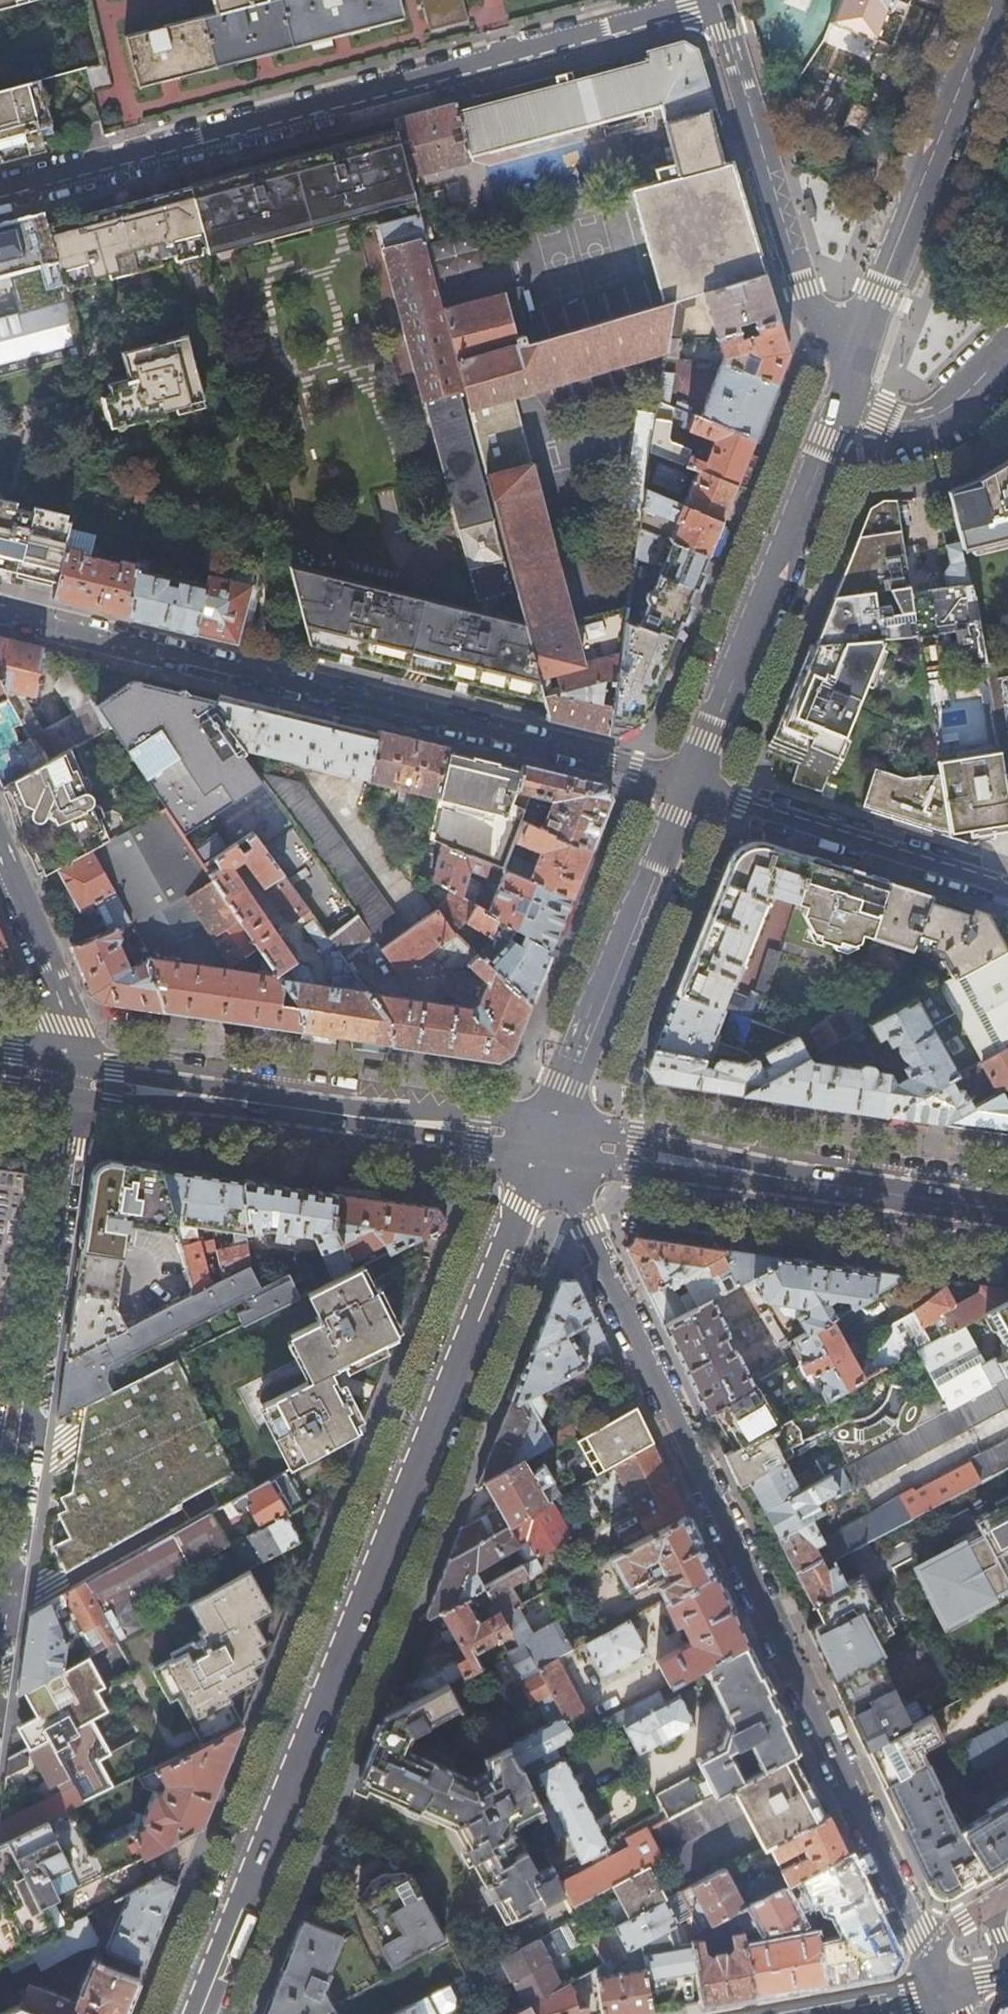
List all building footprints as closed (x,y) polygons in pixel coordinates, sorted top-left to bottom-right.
[(39,0),(0,0),(0,11),(39,0)] [(122,36),(136,88),(403,19),(398,0),(212,0),(215,12),(122,36)] [(429,31),(467,21),(462,0),(421,0),(429,31)] [(811,16),(876,43),(893,0),(817,0),(811,16)] [(458,116),(469,160),(660,109),(678,179),(631,192),(663,305),(673,302),(703,293),(763,274),(726,148),(718,150),(708,112),(714,110),(696,51),(682,42),(663,47),(646,52),(649,62),(575,83),(572,73),(492,95),(473,100),(476,111),(458,116)] [(810,56),(787,101),(816,116),(839,71),(810,56)] [(100,67),(100,66),(85,70),(91,93),(109,88),(104,66),(100,67)] [(0,93),(0,156),(4,155),(5,161),(17,158),(15,150),(24,148),(25,147),(27,151),(30,153),(33,153),(36,151),(38,148),(38,146),(38,144),(36,139),(39,138),(52,135),(38,82),(0,93)] [(77,127),(98,121),(94,106),(92,103),(88,100),(71,113),(75,117),(77,121),(78,124),(77,127)] [(455,105),(458,116),(476,111),(473,100),(455,105)] [(455,105),(393,122),(396,133),(408,180),(470,164),(469,160),(458,116),(455,105)] [(714,110),(708,112),(718,150),(726,148),(714,110)] [(189,189),(205,249),(412,195),(408,180),(396,133),(346,146),(333,149),(254,170),(242,173),(188,187),(189,189)] [(53,140),(52,135),(39,138),(40,143),(53,140)] [(346,146),(343,135),(336,137),(330,138),(333,149),(346,146)] [(15,150),(17,158),(26,155),(24,148),(15,150)] [(254,170),(251,159),(245,161),(239,162),(242,173),(254,170)] [(45,227),(61,289),(205,250),(205,249),(189,189),(155,198),(82,217),(45,227)] [(0,225),(0,277),(8,275),(18,314),(0,318),(0,377),(79,355),(61,289),(45,227),(42,214),(0,225)] [(512,594),(415,218),(378,227),(379,228),(476,603),(512,594)] [(777,321),(763,274),(703,293),(717,339),(777,321)] [(504,294),(505,297),(519,348),(537,343),(522,288),(504,294)] [(505,297),(442,314),(467,410),(523,624),(542,701),(545,714),(543,720),(577,728),(607,736),(617,671),(620,654),(580,664),(510,398),(665,352),(667,340),(673,302),(663,305),(537,343),(519,348),(505,297)] [(723,360),(721,365),(774,386),(787,353),(777,321),(717,339),(723,360)] [(128,378),(106,383),(117,429),(147,421),(148,424),(167,418),(165,411),(204,401),(187,335),(122,352),(128,378)] [(678,340),(667,340),(665,352),(664,360),(675,361),(678,340)] [(721,365),(699,419),(753,439),(774,386),(721,365)] [(674,375),(662,373),(657,402),(669,407),(674,375)] [(669,407),(657,402),(656,414),(650,451),(734,486),(734,485),(744,489),(750,474),(757,458),(747,454),(753,439),(699,419),(683,412),(679,422),(683,424),(682,428),(713,441),(704,462),(693,458),(695,452),(671,443),(668,439),(673,408),(669,407)] [(650,451),(656,414),(636,411),(618,528),(638,532),(639,529),(642,508),(645,489),(650,451)] [(734,486),(650,451),(645,489),(720,521),(734,486)] [(957,542),(958,546),(987,540),(992,552),(1007,545),(1007,457),(1007,458),(999,464),(996,466),(992,468),(986,472),(977,476),(969,480),(962,483),(954,486),(944,490),(957,542)] [(147,507),(149,493),(147,492),(152,461),(142,464),(135,504),(147,507)] [(720,521),(645,489),(642,508),(677,523),(670,542),(706,556),(713,538),(720,521)] [(867,508),(832,595),(873,590),(888,588),(908,585),(894,500),(886,500),(879,500),(867,508)] [(5,571),(17,574),(52,582),(57,583),(66,538),(70,520),(0,505),(0,570),(5,571)] [(670,542),(639,529),(638,532),(634,559),(652,565),(657,566),(695,583),(706,556),(670,542)] [(66,538),(57,583),(53,601),(92,610),(126,618),(136,565),(120,560),(119,565),(91,558),(82,556),(85,543),(66,538)] [(909,590),(916,635),(954,630),(956,643),(965,643),(967,660),(961,661),(961,665),(982,663),(975,618),(973,607),(962,562),(958,546),(957,542),(944,545),(948,563),(943,571),(946,585),(909,590)] [(93,545),(85,543),(82,556),(91,558),(93,545)] [(979,558),(962,562),(973,607),(989,604),(979,558)] [(137,559),(136,565),(126,618),(161,627),(194,635),(205,587),(146,572),(148,561),(137,559)] [(369,659),(478,686),(542,701),(523,624),(288,568),(308,644),(369,659)] [(208,577),(205,587),(194,635),(224,642),(236,645),(250,587),(246,586),(249,576),(232,572),(229,582),(208,577)] [(51,587),(52,582),(17,574),(15,579),(51,587)] [(647,606),(639,625),(673,638),(693,589),(659,576),(653,592),(646,595),(644,599),(647,606)] [(813,642),(882,638),(916,635),(909,590),(908,585),(888,588),(901,612),(876,615),(873,590),(832,595),(831,594),(812,642),(813,642)] [(975,618),(982,663),(991,664),(993,650),(1007,652),(1007,622),(975,618)] [(631,676),(617,671),(607,736),(616,738),(627,732),(638,725),(673,638),(639,625),(625,663),(634,667),(631,676)] [(820,792),(882,638),(813,642),(775,738),(779,741),(777,748),(797,760),(790,782),(820,792)] [(0,640),(0,687),(1,688),(39,697),(44,674),(37,673),(42,650),(21,645),(10,643),(0,640)] [(80,665),(62,660),(68,669),(109,731),(117,743),(127,757),(160,734),(178,761),(144,784),(163,811),(181,838),(214,816),(233,846),(239,842),(242,839),(250,834),(260,848),(292,827),(255,777),(243,759),(246,756),(243,752),(216,713),(218,704),(196,699),(197,694),(194,693),(193,698),(181,695),(182,690),(137,679),(129,677),(127,683),(115,680),(116,674),(98,669),(97,676),(103,686),(89,695),(77,676),(80,665)] [(1007,820),(1007,666),(991,664),(982,663),(997,751),(1007,820)] [(86,666),(80,665),(77,676),(89,695),(103,686),(97,676),(98,669),(86,666)] [(25,703),(7,700),(21,726),(28,739),(43,766),(73,750),(105,733),(109,731),(68,669),(57,687),(75,716),(43,734),(25,703)] [(129,677),(116,674),(115,680),(127,683),(129,677)] [(940,678),(923,680),(926,700),(942,698),(940,678)] [(219,699),(197,694),(196,699),(218,704),(219,699)] [(289,717),(219,699),(218,704),(216,713),(243,752),(367,781),(367,782),(378,738),(289,717)] [(7,700),(0,703),(0,780),(3,787),(5,786),(43,766),(28,739),(21,743),(14,730),(21,726),(7,700)] [(117,743),(109,731),(105,733),(112,746),(117,743)] [(412,740),(379,732),(378,738),(367,782),(368,782),(434,799),(435,799),(447,754),(448,749),(412,740)] [(127,757),(144,784),(178,761),(160,734),(127,757)] [(88,788),(73,750),(43,766),(5,786),(6,790),(12,803),(10,803),(29,849),(34,861),(36,860),(41,872),(43,876),(56,869),(90,851),(123,833),(116,817),(108,814),(100,817),(97,810),(90,807),(91,806),(92,804),(92,802),(92,800),(91,798),(89,796),(87,796),(85,796),(88,788)] [(948,833),(969,829),(970,837),(1007,831),(1007,820),(997,751),(977,754),(976,750),(964,752),(964,756),(936,761),(938,773),(948,833)] [(470,759),(447,754),(435,799),(434,799),(428,825),(424,841),(486,866),(501,872),(502,872),(507,856),(513,841),(520,822),(523,811),(507,805),(514,791),(516,791),(520,771),(495,765),(470,759)] [(470,759),(495,765),(496,763),(470,757),(470,759)] [(521,766),(520,771),(516,791),(557,802),(556,806),(551,806),(540,831),(589,850),(609,800),(605,792),(601,785),(563,776),(521,766)] [(898,817),(948,833),(938,773),(902,780),(872,770),(861,805),(898,817)] [(255,777),(292,827),(356,918),(370,937),(380,952),(403,936),(294,785),(255,777)] [(22,846),(30,856),(37,873),(41,872),(36,860),(34,861),(29,849),(10,803),(12,803),(6,790),(3,791),(10,809),(11,820),(16,834),(22,846)] [(163,811),(123,833),(90,851),(128,922),(138,941),(145,953),(202,925),(230,967),(256,949),(207,876),(201,868),(181,838),(163,811)] [(535,816),(523,811),(520,822),(531,827),(535,816)] [(424,841),(428,825),(417,822),(413,840),(424,841)] [(507,856),(502,872),(569,900),(580,873),(589,850),(540,831),(531,827),(520,822),(513,841),(537,852),(532,865),(507,856)] [(321,954),(332,947),(326,939),(289,888),(284,881),(260,848),(250,834),(242,839),(248,848),(245,850),(239,842),(233,846),(212,861),(217,869),(207,876),(256,949),(274,977),(296,1009),(301,1033),(326,1037),(355,1041),(390,1046),(386,1021),(367,995),(340,958),(338,954),(331,955),(333,989),(319,987),(306,968),(304,966),(302,965),(300,964),(297,965),(295,966),(229,870),(240,862),(259,889),(261,889),(287,926),(297,920),(321,954)] [(486,866),(424,841),(422,848),(436,854),(429,882),(449,893),(459,899),(466,873),(481,878),(486,866)] [(802,854),(762,841),(756,842),(752,842),(749,843),(743,845),(741,846),(736,850),(733,854),(730,858),(726,863),(713,896),(693,946),(674,992),(723,1011),(742,1019),(743,1017),(748,1019),(757,995),(751,993),(749,1000),(726,991),(763,898),(760,897),(761,893),(800,905),(799,910),(807,913),(804,920),(811,933),(847,946),(860,940),(862,933),(870,936),(888,882),(877,878),(852,870),(802,854)] [(128,922),(90,851),(56,869),(78,911),(79,911),(93,937),(128,922)] [(302,869),(284,881),(289,888),(306,875),(302,869)] [(514,931),(522,935),(549,950),(559,926),(562,918),(569,900),(502,872),(501,872),(485,914),(514,931)] [(896,884),(888,882),(870,936),(911,949),(914,942),(932,896),(910,889),(896,884)] [(461,924),(490,941),(488,946),(478,956),(491,969),(490,970),(528,1005),(533,992),(537,982),(549,950),(522,935),(518,944),(509,940),(514,931),(485,914),(459,899),(449,893),(444,905),(436,911),(453,935),(454,934),(457,930),(461,924)] [(982,911),(932,896),(914,942),(938,950),(950,971),(947,973),(949,977),(1002,948),(989,924),(986,917),(982,911)] [(468,1009),(367,995),(386,1021),(390,1046),(440,1054),(494,1062),(501,1058),(508,1054),(528,1005),(490,970),(491,969),(478,956),(476,955),(454,934),(453,935),(436,911),(403,936),(380,952),(380,953),(396,975),(428,953),(445,970),(465,966),(484,984),(475,1006),(468,1009)] [(370,937),(356,918),(326,939),(332,947),(338,954),(340,958),(370,937)] [(128,933),(133,943),(138,941),(128,922),(93,937),(71,947),(81,972),(90,993),(100,1003),(97,1016),(109,1018),(122,1020),(125,1007),(142,1010),(163,1013),(148,959),(129,968),(123,957),(121,958),(116,948),(120,937),(128,933)] [(462,934),(457,930),(454,934),(476,955),(483,948),(465,931),(462,934)] [(935,985),(978,1061),(979,1060),(1007,1044),(1007,945),(1002,948),(949,977),(935,985)] [(1,962),(11,987),(19,979),(10,958),(1,962)] [(191,1017),(219,1021),(228,1038),(238,1039),(253,1041),(255,1026),(267,1028),(301,1033),(296,1009),(274,977),(148,959),(163,1013),(191,1017)] [(711,1043),(723,1011),(674,992),(666,1013),(644,1066),(647,1071),(653,1081),(701,1088),(741,1093),(768,1078),(757,1058),(766,1054),(768,1052),(753,1047),(751,1052),(711,1043)] [(768,1078),(741,1093),(822,1105),(881,1114),(956,1073),(913,998),(868,1022),(867,1023),(876,1037),(882,1034),(887,1043),(894,1040),(895,1041),(895,1046),(896,1050),(898,1054),(901,1057),(905,1059),(905,1060),(899,1064),(904,1073),(893,1079),(887,1069),(875,1068),(870,1065),(866,1062),(857,1064),(855,1065),(810,1058),(809,1055),(776,1073),(768,1078)] [(845,1009),(827,1019),(838,1039),(859,1028),(867,1023),(868,1022),(858,1002),(845,1009)] [(827,1019),(809,1029),(820,1049),(830,1044),(838,1039),(827,1019)] [(859,1028),(838,1039),(830,1044),(833,1050),(841,1051),(864,1038),(859,1028)] [(792,1039),(768,1052),(766,1054),(776,1073),(809,1055),(798,1036),(792,1039)] [(979,1060),(996,1092),(1000,1090),(1007,1086),(1007,1044),(979,1060)] [(956,1073),(881,1114),(906,1117),(913,1118),(940,1122),(970,1106),(960,1089),(955,1091),(952,1085),(959,1080),(956,1073)] [(970,1106),(940,1122),(977,1127),(1007,1132),(1007,1101),(1000,1090),(996,1092),(970,1106)] [(75,1287),(64,1361),(126,1330),(115,1307),(123,1246),(133,1247),(136,1226),(173,1231),(171,1222),(156,1167),(135,1164),(114,1161),(93,1158),(87,1200),(75,1287)] [(178,1170),(156,1167),(171,1222),(246,1233),(242,1180),(221,1177),(204,1174),(178,1170)] [(37,1176),(0,1170),(0,1225),(29,1230),(37,1176)] [(273,1184),(242,1180),(246,1233),(248,1233),(248,1231),(267,1229),(275,1230),(273,1242),(289,1244),(290,1238),(285,1237),(286,1231),(310,1235),(330,1281),(350,1271),(346,1260),(330,1223),(334,1193),(304,1189),(273,1184)] [(380,1243),(385,1253),(440,1226),(442,1221),(439,1215),(435,1208),(411,1205),(385,1201),(360,1197),(334,1193),(330,1223),(346,1260),(380,1243)] [(637,1236),(712,1246),(714,1232),(696,1230),(648,1223),(638,1221),(637,1236)] [(650,1300),(674,1290),(679,1286),(677,1282),(682,1280),(723,1257),(725,1248),(712,1246),(637,1236),(636,1235),(626,1249),(637,1272),(646,1291),(650,1300)] [(178,1247),(191,1297),(208,1289),(195,1243),(178,1247)] [(219,1276),(249,1264),(246,1244),(212,1251),(219,1276)] [(877,1292),(879,1271),(858,1268),(836,1264),(811,1261),(812,1248),(797,1246),(782,1244),(780,1256),(778,1256),(777,1261),(752,1275),(766,1299),(783,1301),(782,1305),(787,1311),(790,1311),(795,1311),(807,1331),(832,1317),(835,1315),(829,1304),(835,1300),(840,1300),(850,1300),(853,1305),(877,1292)] [(677,1297),(686,1313),(695,1308),(695,1307),(713,1297),(743,1280),(752,1275),(777,1261),(778,1256),(725,1248),(723,1257),(682,1280),(687,1291),(677,1297)] [(375,1290),(362,1265),(355,1269),(368,1294),(371,1292),(375,1290)] [(55,1421),(62,1417),(82,1407),(111,1393),(105,1381),(108,1364),(259,1286),(250,1268),(208,1289),(191,1297),(160,1313),(126,1330),(64,1361),(62,1371),(55,1421)] [(350,1271),(330,1281),(314,1289),(305,1294),(317,1319),(314,1320),(316,1322),(288,1336),(290,1341),(309,1380),(303,1383),(262,1404),(264,1409),(293,1467),(357,1432),(358,1430),(354,1423),(336,1386),(328,1371),(341,1365),(384,1345),(394,1340),(395,1338),(393,1333),(371,1292),(368,1294),(355,1269),(350,1271)] [(879,1271),(877,1292),(907,1275),(879,1271)] [(297,1298),(292,1288),(286,1274),(280,1278),(282,1282),(245,1300),(249,1308),(235,1314),(241,1327),(297,1298)] [(558,1280),(530,1350),(566,1332),(570,1330),(592,1319),(581,1296),(574,1279),(558,1280)] [(310,1280),(292,1288),(297,1298),(305,1294),(314,1289),(310,1280)] [(949,1281),(913,1309),(915,1311),(922,1325),(933,1319),(941,1335),(962,1324),(985,1311),(1007,1299),(1007,1289),(995,1288),(962,1283),(955,1282),(949,1281)] [(393,1333),(398,1331),(398,1330),(378,1289),(375,1290),(371,1292),(393,1333)] [(674,1290),(650,1300),(653,1307),(655,1311),(662,1325),(686,1313),(677,1297),(674,1290)] [(686,1313),(662,1325),(682,1368),(704,1413),(709,1410),(711,1409),(753,1383),(790,1361),(785,1352),(754,1371),(755,1373),(750,1376),(737,1348),(731,1351),(730,1348),(731,1344),(728,1339),(724,1337),(723,1335),(729,1332),(713,1297),(695,1307),(695,1308),(686,1313)] [(985,1311),(1002,1343),(1001,1354),(994,1357),(993,1356),(983,1362),(962,1324),(941,1335),(930,1341),(917,1348),(940,1391),(949,1407),(990,1383),(988,1380),(1007,1369),(1007,1299),(985,1311)] [(767,1309),(761,1312),(781,1346),(788,1342),(767,1309)] [(832,1317),(807,1331),(794,1339),(800,1349),(794,1353),(804,1370),(809,1367),(826,1397),(917,1348),(930,1341),(922,1325),(915,1311),(895,1324),(905,1343),(866,1364),(864,1369),(861,1371),(832,1317)] [(525,1364),(510,1401),(517,1403),(536,1392),(608,1354),(600,1336),(592,1319),(570,1330),(574,1337),(578,1335),(584,1347),(588,1355),(579,1359),(575,1352),(566,1332),(530,1350),(525,1364)] [(283,1344),(303,1383),(309,1380),(290,1341),(283,1344)] [(387,1350),(384,1345),(341,1365),(345,1372),(387,1350)] [(588,1355),(584,1347),(575,1352),(579,1359),(588,1355)] [(133,1381),(161,1367),(158,1359),(130,1373),(133,1381)] [(176,1360),(161,1367),(133,1381),(111,1393),(82,1407),(71,1493),(61,1499),(67,1511),(59,1515),(70,1538),(54,1547),(69,1573),(183,1509),(184,1503),(213,1488),(223,1506),(244,1495),(216,1440),(207,1422),(176,1360)] [(950,1408),(845,1465),(858,1489),(1007,1406),(1007,1377),(950,1408)] [(342,1383),(336,1386),(354,1423),(361,1420),(342,1383)] [(760,1395),(753,1383),(711,1409),(712,1411),(718,1408),(740,1445),(777,1425),(769,1411),(771,1410),(762,1394),(760,1395)] [(850,1421),(843,1421),(797,1442),(794,1436),(794,1432),(793,1429),(792,1427),(789,1425),(787,1423),(786,1420),(777,1425),(740,1445),(732,1450),(723,1455),(731,1470),(738,1485),(747,1481),(783,1461),(830,1436),(845,1465),(950,1408),(949,1407),(940,1391),(922,1396),(922,1395),(921,1394),(920,1393),(918,1393),(917,1393),(915,1393),(913,1394),(911,1396),(908,1395),(909,1392),(909,1388),(888,1385),(888,1389),(886,1393),(885,1397),(882,1401),(880,1405),(876,1409),(873,1412),(868,1415),(863,1417),(857,1420),(850,1421)] [(475,1487),(483,1482),(523,1460),(550,1445),(535,1416),(539,1414),(543,1405),(536,1392),(517,1403),(510,1401),(502,1421),(493,1443),(475,1487)] [(622,1413),(581,1437),(592,1457),(589,1462),(596,1475),(651,1443),(643,1427),(633,1406),(622,1413)] [(711,1409),(709,1410),(732,1450),(740,1445),(718,1408),(712,1411),(711,1409)] [(258,1412),(287,1471),(293,1467),(264,1409),(258,1412)] [(207,1422),(216,1440),(221,1437),(212,1419),(207,1422)] [(554,1433),(550,1445),(554,1452),(577,1439),(569,1425),(554,1433)] [(911,1520),(1007,1468),(1007,1438),(969,1459),(971,1463),(920,1491),(918,1486),(912,1489),(911,1488),(898,1496),(911,1520)] [(596,1475),(572,1488),(589,1517),(599,1512),(603,1518),(617,1510),(617,1511),(630,1504),(670,1482),(665,1473),(661,1465),(656,1454),(651,1443),(596,1475)] [(489,1504),(481,1508),(485,1515),(458,1529),(446,1560),(473,1546),(495,1533),(507,1526),(547,1503),(538,1487),(551,1480),(541,1463),(530,1472),(523,1460),(483,1482),(497,1508),(493,1510),(489,1504)] [(793,1479),(783,1461),(747,1481),(762,1510),(767,1507),(807,1485),(802,1474),(793,1479)] [(839,1469),(807,1485),(767,1507),(781,1533),(809,1517),(820,1512),(816,1504),(832,1495),(834,1499),(851,1490),(839,1469)] [(223,1506),(207,1516),(213,1528),(234,1517),(246,1511),(257,1531),(285,1516),(301,1507),(283,1473),(244,1495),(223,1506)] [(559,1496),(551,1480),(538,1487),(547,1503),(550,1501),(559,1496)] [(670,1482),(630,1504),(636,1516),(646,1536),(685,1514),(679,1502),(670,1482)] [(858,1491),(820,1512),(809,1517),(820,1539),(842,1526),(869,1511),(858,1491)] [(979,1533),(965,1541),(964,1539),(952,1545),(914,1566),(931,1598),(932,1597),(945,1620),(968,1608),(1007,1587),(1007,1492),(992,1500),(995,1506),(972,1519),(975,1525),(979,1533)] [(422,1619),(425,1618),(450,1604),(474,1590),(482,1586),(473,1570),(525,1541),(534,1557),(570,1537),(550,1501),(547,1503),(507,1526),(495,1533),(473,1546),(446,1560),(440,1574),(422,1619)] [(570,1537),(534,1557),(540,1568),(526,1576),(509,1585),(520,1605),(542,1593),(608,1557),(623,1548),(613,1529),(636,1516),(630,1504),(617,1511),(593,1525),(570,1537)] [(245,1537),(257,1531),(246,1511),(234,1517),(237,1522),(245,1537)] [(881,1536),(869,1511),(842,1526),(855,1550),(867,1543),(881,1536)] [(623,1548),(608,1557),(629,1594),(645,1585),(641,1577),(648,1573),(642,1564),(652,1559),(657,1568),(662,1578),(653,1583),(662,1599),(712,1572),(698,1542),(685,1514),(646,1536),(623,1548)] [(154,1545),(84,1584),(106,1621),(113,1618),(109,1610),(127,1601),(210,1556),(202,1541),(216,1533),(213,1528),(207,1516),(154,1545)] [(259,1564),(299,1543),(285,1516),(257,1531),(245,1537),(226,1547),(232,1558),(250,1548),(259,1564)] [(646,1536),(636,1516),(613,1529),(623,1548),(646,1536)] [(213,1528),(216,1533),(237,1522),(234,1517),(213,1528)] [(809,1517),(781,1533),(776,1535),(794,1570),(818,1558),(813,1547),(822,1542),(820,1539),(809,1517)] [(237,1522),(216,1533),(225,1548),(226,1547),(245,1537),(237,1522)] [(975,1525),(949,1539),(952,1545),(964,1539),(965,1541),(979,1533),(975,1525)] [(846,1587),(813,1605),(821,1620),(806,1628),(814,1645),(818,1653),(831,1681),(877,1656),(880,1655),(872,1640),(897,1627),(883,1601),(877,1604),(856,1566),(874,1557),(867,1543),(855,1550),(832,1562),(833,1563),(846,1587)] [(540,1568),(534,1557),(520,1565),(526,1576),(540,1568)] [(818,1558),(794,1570),(813,1605),(846,1587),(833,1563),(824,1568),(818,1558)] [(642,1564),(648,1573),(657,1568),(652,1559),(642,1564)] [(518,1566),(483,1585),(493,1602),(500,1616),(516,1607),(520,1605),(509,1585),(526,1576),(520,1565),(518,1566)] [(270,1614),(247,1571),(240,1575),(262,1618),(270,1614)] [(731,1611),(712,1572),(662,1599),(673,1623),(680,1620),(688,1622),(692,1629),(687,1639),(688,1641),(655,1659),(668,1685),(702,1666),(746,1642),(731,1611)] [(206,1742),(231,1729),(220,1708),(227,1704),(229,1703),(226,1696),(255,1680),(250,1670),(263,1663),(256,1650),(244,1628),(252,1624),(262,1618),(240,1575),(194,1599),(202,1615),(193,1619),(200,1633),(196,1635),(199,1642),(193,1645),(192,1643),(167,1655),(170,1660),(156,1667),(174,1700),(187,1726),(196,1722),(206,1742)] [(27,1616),(15,1696),(22,1692),(86,1658),(124,1637),(113,1618),(106,1621),(84,1584),(35,1611),(27,1616)] [(413,1680),(422,1697),(446,1684),(466,1674),(481,1666),(473,1651),(503,1634),(511,1649),(517,1646),(500,1616),(493,1602),(488,1604),(492,1611),(487,1614),(474,1590),(450,1604),(425,1618),(429,1625),(443,1617),(463,1654),(454,1659),(453,1659),(438,1666),(438,1665),(429,1671),(413,1680)] [(931,1598),(927,1600),(943,1630),(972,1614),(968,1608),(945,1620),(932,1597),(931,1598)] [(202,1615),(194,1599),(185,1604),(193,1619),(202,1615)] [(113,1618),(124,1637),(141,1628),(127,1601),(109,1610),(113,1618)] [(557,1621),(531,1635),(516,1607),(500,1616),(517,1646),(511,1649),(506,1652),(518,1675),(517,1676),(521,1682),(518,1684),(506,1690),(517,1710),(536,1699),(550,1692),(540,1672),(537,1667),(555,1658),(572,1649),(557,1621)] [(627,1619),(583,1643),(601,1677),(646,1653),(627,1619)] [(263,1646),(252,1624),(244,1628),(256,1650),(263,1646)] [(746,1642),(702,1666),(728,1722),(722,1744),(695,1759),(700,1770),(655,1794),(667,1819),(743,1778),(728,1750),(747,1741),(761,1768),(790,1753),(796,1749),(774,1702),(766,1685),(756,1664),(746,1642)] [(864,1750),(910,1726),(897,1699),(877,1656),(831,1681),(858,1738),(864,1750)] [(48,1741),(82,1803),(96,1796),(109,1790),(95,1763),(107,1757),(89,1721),(104,1712),(94,1693),(102,1689),(86,1658),(22,1692),(36,1718),(16,1728),(27,1751),(28,1750),(48,1741)] [(537,1667),(540,1672),(550,1692),(573,1738),(590,1728),(555,1658),(537,1667)] [(174,1700),(156,1667),(149,1671),(166,1703),(174,1700)] [(466,1674),(446,1684),(453,1698),(473,1688),(466,1674)] [(371,1747),(358,1779),(359,1782),(360,1783),(360,1784),(361,1785),(452,1829),(501,1920),(528,1906),(524,1898),(537,1891),(541,1899),(561,1888),(560,1885),(556,1878),(551,1867),(537,1874),(513,1829),(515,1824),(540,1810),(518,1767),(517,1768),(507,1748),(484,1760),(482,1773),(470,1780),(427,1758),(431,1750),(410,1740),(413,1734),(458,1709),(453,1698),(446,1684),(422,1697),(412,1703),(383,1718),(373,1743),(371,1747)] [(665,1703),(658,1690),(629,1706),(635,1718),(622,1726),(638,1755),(695,1724),(679,1696),(665,1703)] [(549,1724),(506,1747),(507,1748),(517,1768),(518,1767),(554,1748),(573,1738),(550,1692),(536,1699),(549,1724)] [(392,1694),(383,1718),(412,1703),(392,1694)] [(231,1729),(238,1726),(227,1704),(220,1708),(231,1729)] [(635,1718),(629,1706),(606,1719),(612,1731),(622,1726),(635,1718)] [(930,1715),(910,1726),(864,1750),(874,1771),(881,1787),(927,1763),(921,1750),(942,1739),(930,1715)] [(961,1745),(973,1770),(1007,1753),(1007,1721),(961,1745)] [(197,1746),(206,1742),(196,1722),(187,1726),(197,1746)] [(4,1960),(27,1947),(42,1938),(83,1916),(128,1891),(157,1875),(185,1859),(203,1816),(239,1725),(238,1726),(231,1729),(206,1742),(197,1746),(137,1776),(142,1787),(152,1791),(140,1820),(144,1821),(142,1826),(94,1850),(73,1808),(0,1844),(0,1962),(4,1960)] [(73,1808),(82,1803),(48,1741),(28,1750),(47,1788),(56,1784),(60,1791),(1,1821),(0,1821),(0,1844),(73,1808)] [(554,1748),(518,1767),(540,1810),(554,1840),(566,1834),(581,1862),(608,1848),(562,1758),(560,1759),(554,1748)] [(667,1819),(647,1830),(661,1857),(743,1813),(763,1849),(767,1846),(824,1816),(790,1753),(761,1768),(743,1778),(667,1819)] [(6,1761),(3,1776),(26,1764),(21,1754),(6,1761)] [(881,1787),(890,1805),(904,1834),(916,1860),(924,1878),(930,1875),(938,1889),(943,1891),(947,1889),(970,1876),(973,1880),(1007,1859),(1007,1795),(988,1807),(990,1811),(957,1831),(937,1789),(939,1788),(927,1763),(881,1787)] [(837,1836),(827,1814),(824,1816),(767,1846),(786,1885),(800,1877),(846,1853),(837,1836)] [(561,1888),(571,1908),(611,1886),(649,1866),(662,1859),(661,1857),(647,1830),(628,1840),(631,1847),(560,1885),(561,1888)] [(850,1864),(846,1853),(800,1877),(812,1902),(823,1897),(825,1901),(814,1906),(818,1914),(828,1917),(834,1931),(837,1932),(841,1931),(843,1936),(840,1939),(817,1943),(824,1980),(887,1969),(891,1962),(895,1955),(875,1915),(873,1910),(860,1884),(850,1864)] [(649,1866),(611,1886),(629,1920),(667,1900),(649,1866)] [(744,1907),(724,1869),(689,1888),(694,1897),(691,1903),(696,1912),(702,1913),(709,1926),(727,1916),(738,1910),(744,1907)] [(392,1966),(445,1937),(410,1873),(394,1882),(393,1880),(391,1880),(388,1875),(385,1873),(370,1881),(370,1884),(373,1890),(372,1891),(373,1893),(356,1902),(392,1966)] [(128,1891),(104,1950),(143,1966),(159,1925),(176,1883),(157,1875),(128,1891)] [(781,1887),(749,1905),(755,1917),(749,1920),(752,1925),(758,1922),(763,1931),(800,1924),(781,1887)] [(524,1898),(528,1906),(541,1899),(537,1891),(524,1898)] [(588,1941),(602,1965),(592,1971),(596,1991),(601,2013),(639,2013),(640,2013),(651,2012),(645,1982),(637,1947),(660,1934),(687,1920),(692,1917),(679,1893),(667,1900),(629,1920),(612,1928),(626,1954),(629,1972),(613,1975),(609,1956),(598,1936),(588,1941)] [(701,1939),(690,1941),(690,1944),(695,1974),(696,1978),(700,2003),(705,2003),(725,1999),(753,1994),(744,1945),(742,1935),(738,1910),(727,1916),(732,1945),(727,1952),(724,1953),(721,1950),(715,1952),(713,1955),(708,1956),(703,1952),(701,1939)] [(42,1938),(27,1947),(34,1961),(40,1970),(78,1951),(95,1946),(97,1940),(83,1916),(42,1938)] [(576,1918),(570,1921),(577,1933),(570,1936),(576,1948),(588,1941),(585,1935),(576,1918)] [(341,2002),(356,1995),(378,1983),(352,1934),(343,1940),(344,1935),(303,1919),(290,1951),(277,1984),(265,2013),(319,2013),(341,2002)] [(744,1945),(753,1994),(793,1986),(824,1980),(817,1943),(815,1932),(744,1945)] [(663,1948),(660,1934),(637,1947),(645,1982),(681,1976),(695,1974),(690,1944),(663,1948)] [(538,1939),(500,1958),(525,2007),(529,2005),(563,1987),(538,1939)] [(34,1961),(27,1947),(4,1960),(11,1973),(34,1961)] [(104,1950),(97,1947),(93,1957),(100,1960),(104,1950)] [(19,2006),(39,2013),(123,2013),(125,2009),(138,1978),(99,1963),(92,1960),(74,2003),(27,1985),(25,1991),(19,2006)] [(596,1991),(592,1971),(581,1977),(584,1992),(587,1996),(596,1991)] [(680,1980),(684,2006),(700,2003),(696,1978),(682,1980),(680,1980)] [(563,1987),(529,2005),(534,2013),(586,2013),(585,2007),(578,2008),(577,2003),(574,2004),(571,1991),(569,1984),(563,1987)] [(1,2000),(7,2011),(18,2006),(19,2006),(25,1991),(1,2000)] [(431,1994),(416,2002),(419,2013),(440,2013),(431,1994)] [(341,2002),(319,2013),(348,2013),(341,2002)] [(392,2013),(419,2013),(416,2002),(398,2011),(392,2013)] [(525,2007),(512,2013),(534,2013),(529,2005),(525,2007)] [(0,2013),(39,2013),(19,2006),(18,2006),(7,2011),(0,2013)]
